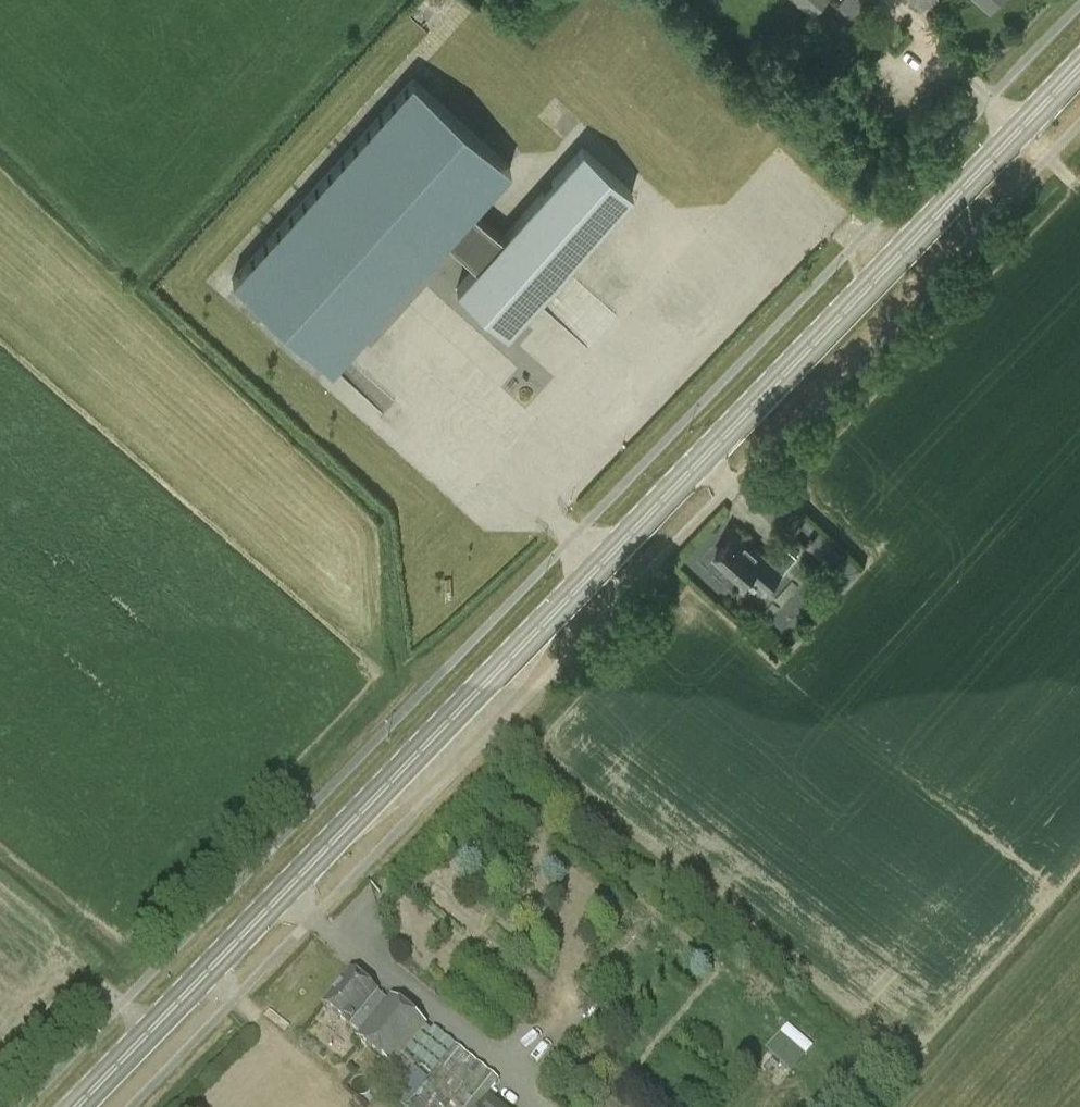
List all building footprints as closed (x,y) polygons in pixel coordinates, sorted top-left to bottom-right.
[(815,15),(829,0),(798,0),(815,15)] [(414,80),(232,281),(331,370),(446,243),(475,269),(456,290),(505,335),(633,194),(583,149),(501,240),(472,214),(513,170),(414,80)] [(766,554),(764,557),(736,533),(714,557),(743,582),(750,574),(768,589),(797,556),(779,540),(767,555),(766,554)] [(821,562),(833,571),(847,556),(836,546),(821,562)] [(378,994),(351,972),(323,1006),(350,1028),(352,1026),(361,1034),(357,1039),(393,1069),(404,1056),(419,1069),(395,1099),(404,1106),(477,1106),(498,1081),(434,1029),(432,1032),(426,1029),(428,1026),(391,997),(388,1001),(378,994)]
